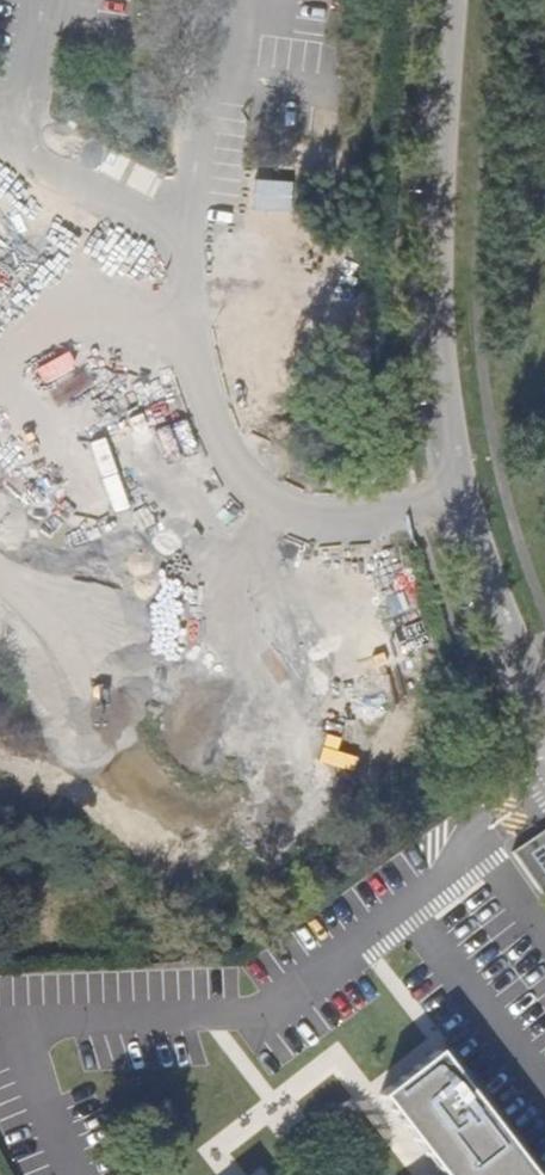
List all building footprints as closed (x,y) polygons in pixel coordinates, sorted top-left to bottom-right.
[(509,855),(541,897),(544,894),(544,832),(509,855)] [(435,1052),(378,1096),(440,1174),(530,1174),(435,1052)]
